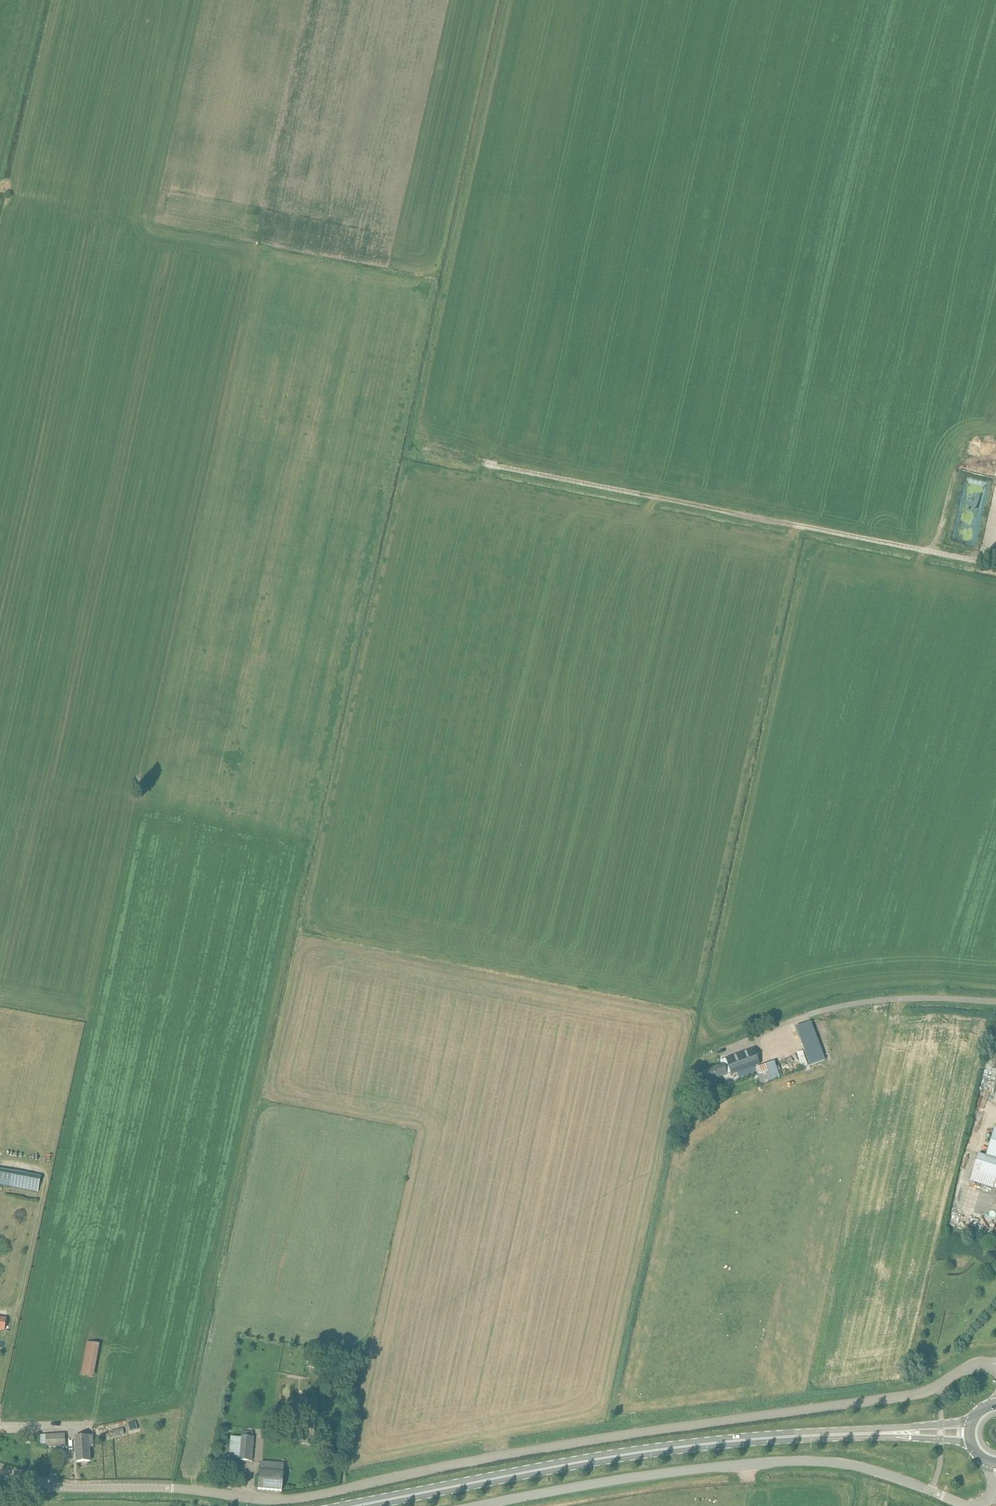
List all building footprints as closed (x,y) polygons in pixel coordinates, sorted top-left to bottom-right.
[(984,486),(981,497),(988,498),(992,483),(970,477),(969,482),(984,486)] [(811,1022),(796,1027),(810,1065),(825,1060),(811,1022)] [(754,1049),(726,1059),(727,1063),(731,1075),(760,1064),(754,1049)] [(766,1064),(755,1068),(761,1084),(772,1081),(766,1064)] [(705,1072),(708,1081),(725,1075),(722,1065),(705,1072)] [(986,1156),(979,1154),(970,1181),(993,1188),(995,1180),(995,1124),(986,1156)] [(39,1192),(43,1176),(0,1166),(0,1183),(39,1192)] [(87,1342),(81,1374),(92,1377),(98,1344),(87,1342)] [(310,1357),(308,1367),(316,1368),(317,1358),(310,1357)] [(128,1424),(130,1432),(138,1430),(136,1422),(128,1424)] [(123,1428),(111,1431),(113,1437),(124,1434),(123,1428)] [(37,1436),(37,1439),(37,1445),(47,1447),(64,1446),(64,1433),(46,1434),(46,1435),(37,1436)] [(77,1436),(76,1452),(77,1462),(90,1461),(90,1446),(93,1446),(93,1436),(77,1436)] [(252,1462),(254,1437),(241,1436),(241,1437),(231,1437),(230,1459),(239,1460),(239,1461),(252,1462)] [(259,1489),(282,1491),(284,1465),(261,1463),(259,1489)]
